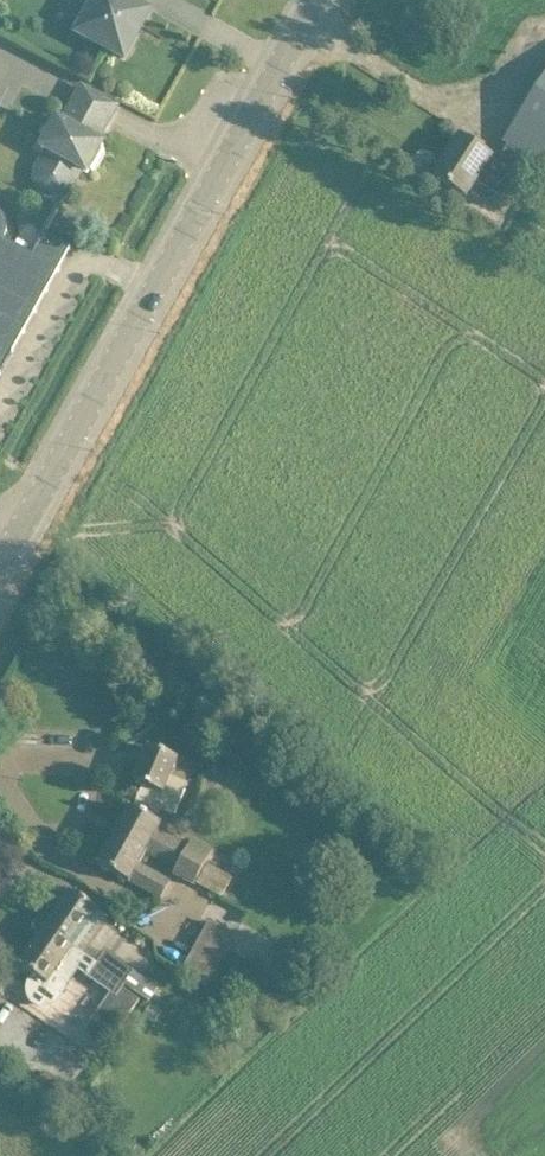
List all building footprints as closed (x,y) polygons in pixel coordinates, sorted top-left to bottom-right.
[(96,1),(78,33),(124,58),(149,12),(127,0),(94,0),(96,1)] [(544,168),(544,80),(505,142),(509,144),(497,163),(491,159),(492,158),(460,137),(434,177),(466,197),(477,181),(503,198),(529,157),(544,168)] [(98,142),(105,130),(70,110),(63,122),(58,119),(42,148),(47,151),(37,168),(72,188),(82,170),(87,173),(103,145),(98,142)] [(3,369),(71,248),(45,234),(33,255),(5,239),(6,235),(7,230),(7,224),(6,219),(3,214),(0,210),(0,375),(3,369)] [(143,786),(133,810),(131,808),(98,866),(130,884),(131,883),(161,900),(170,884),(140,867),(148,853),(176,868),(173,874),(194,886),(195,884),(221,897),(231,878),(206,864),(212,852),(192,841),(189,847),(160,831),(163,825),(155,821),(159,811),(175,817),(188,784),(172,777),(179,760),(149,747),(134,782),(143,786)] [(101,913),(72,892),(46,929),(75,950),(101,913)] [(210,923),(182,974),(206,987),(234,936),(210,923)] [(46,929),(20,966),(33,975),(25,985),(25,991),(26,997),(28,1003),(33,1006),(42,1009),(51,1008),(56,1004),(70,984),(69,983),(79,971),(88,977),(111,993),(97,1012),(93,1018),(92,1021),(90,1024),(90,1028),(90,1031),(91,1035),(92,1038),(94,1041),(96,1044),(105,1050),(120,1028),(139,1001),(123,989),(125,986),(97,965),(75,950),(46,929)] [(103,956),(97,965),(125,986),(126,986),(134,973),(105,953),(103,956)]
